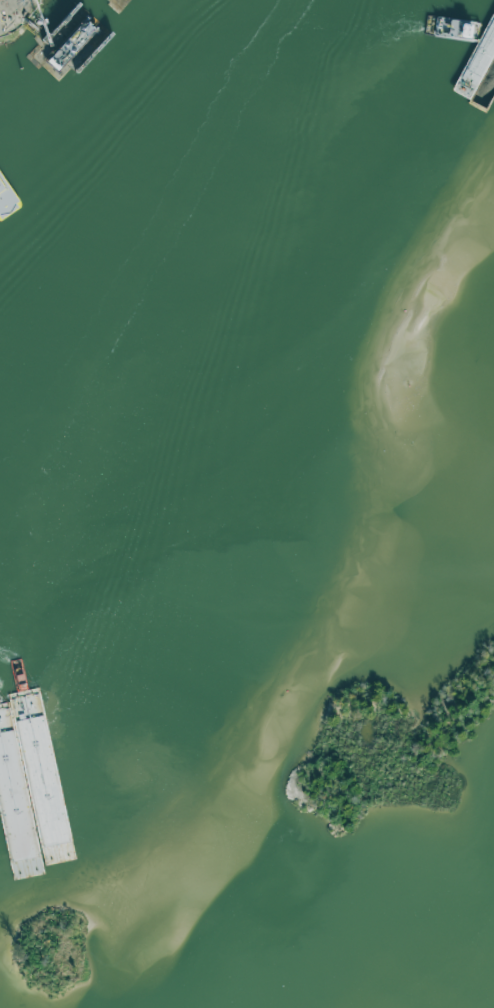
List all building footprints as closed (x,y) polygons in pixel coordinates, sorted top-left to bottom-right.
[(39,202),(0,147),(0,192),(18,217),(39,202)]
